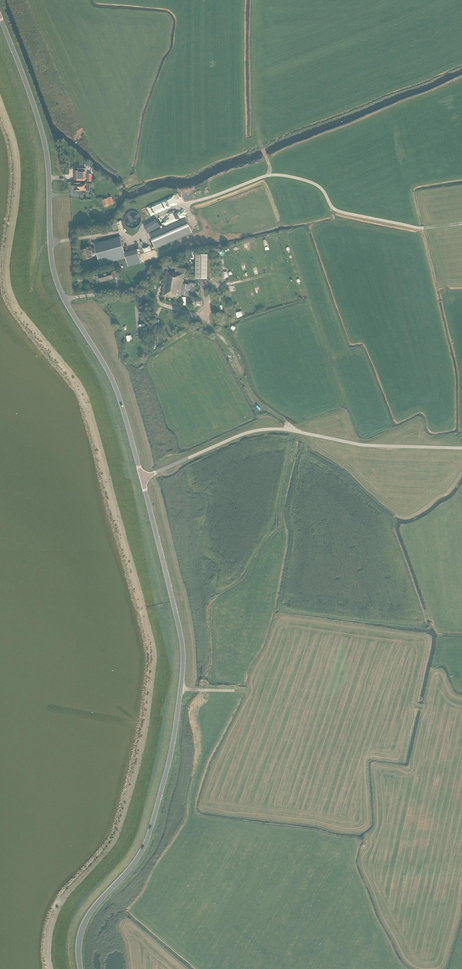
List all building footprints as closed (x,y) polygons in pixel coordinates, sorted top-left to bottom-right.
[(75,171),(75,181),(86,181),(86,169),(77,169),(77,171),(75,171)] [(135,212),(133,211),(132,211),(131,212),(130,212),(129,213),(128,213),(127,214),(126,215),(125,216),(125,218),(124,219),(124,220),(124,222),(125,223),(125,224),(126,225),(127,226),(128,227),(129,228),(130,229),(131,229),(133,229),(134,229),(135,228),(136,228),(138,227),(139,226),(140,225),(141,224),(141,223),(141,221),(141,220),(141,218),(141,217),(140,216),(139,214),(138,213),(137,212),(135,212)] [(149,234),(155,249),(192,233),(186,218),(149,234)] [(144,227),(145,228),(148,234),(160,226),(156,219),(148,224),(144,227)] [(125,253),(120,237),(95,244),(96,248),(91,249),(91,247),(85,249),(85,250),(82,251),(85,260),(92,258),(92,254),(93,254),(97,253),(100,265),(126,258),(129,267),(141,263),(138,250),(125,253)] [(208,279),(208,255),(196,255),(196,279),(208,279)] [(184,284),(185,274),(186,269),(175,267),(174,273),(166,271),(162,296),(176,298),(181,298),(182,295),(188,296),(194,297),(196,284),(190,283),(190,285),(184,284)] [(99,276),(96,277),(97,283),(119,277),(117,271),(112,272),(111,271),(110,271),(110,273),(99,276)]
